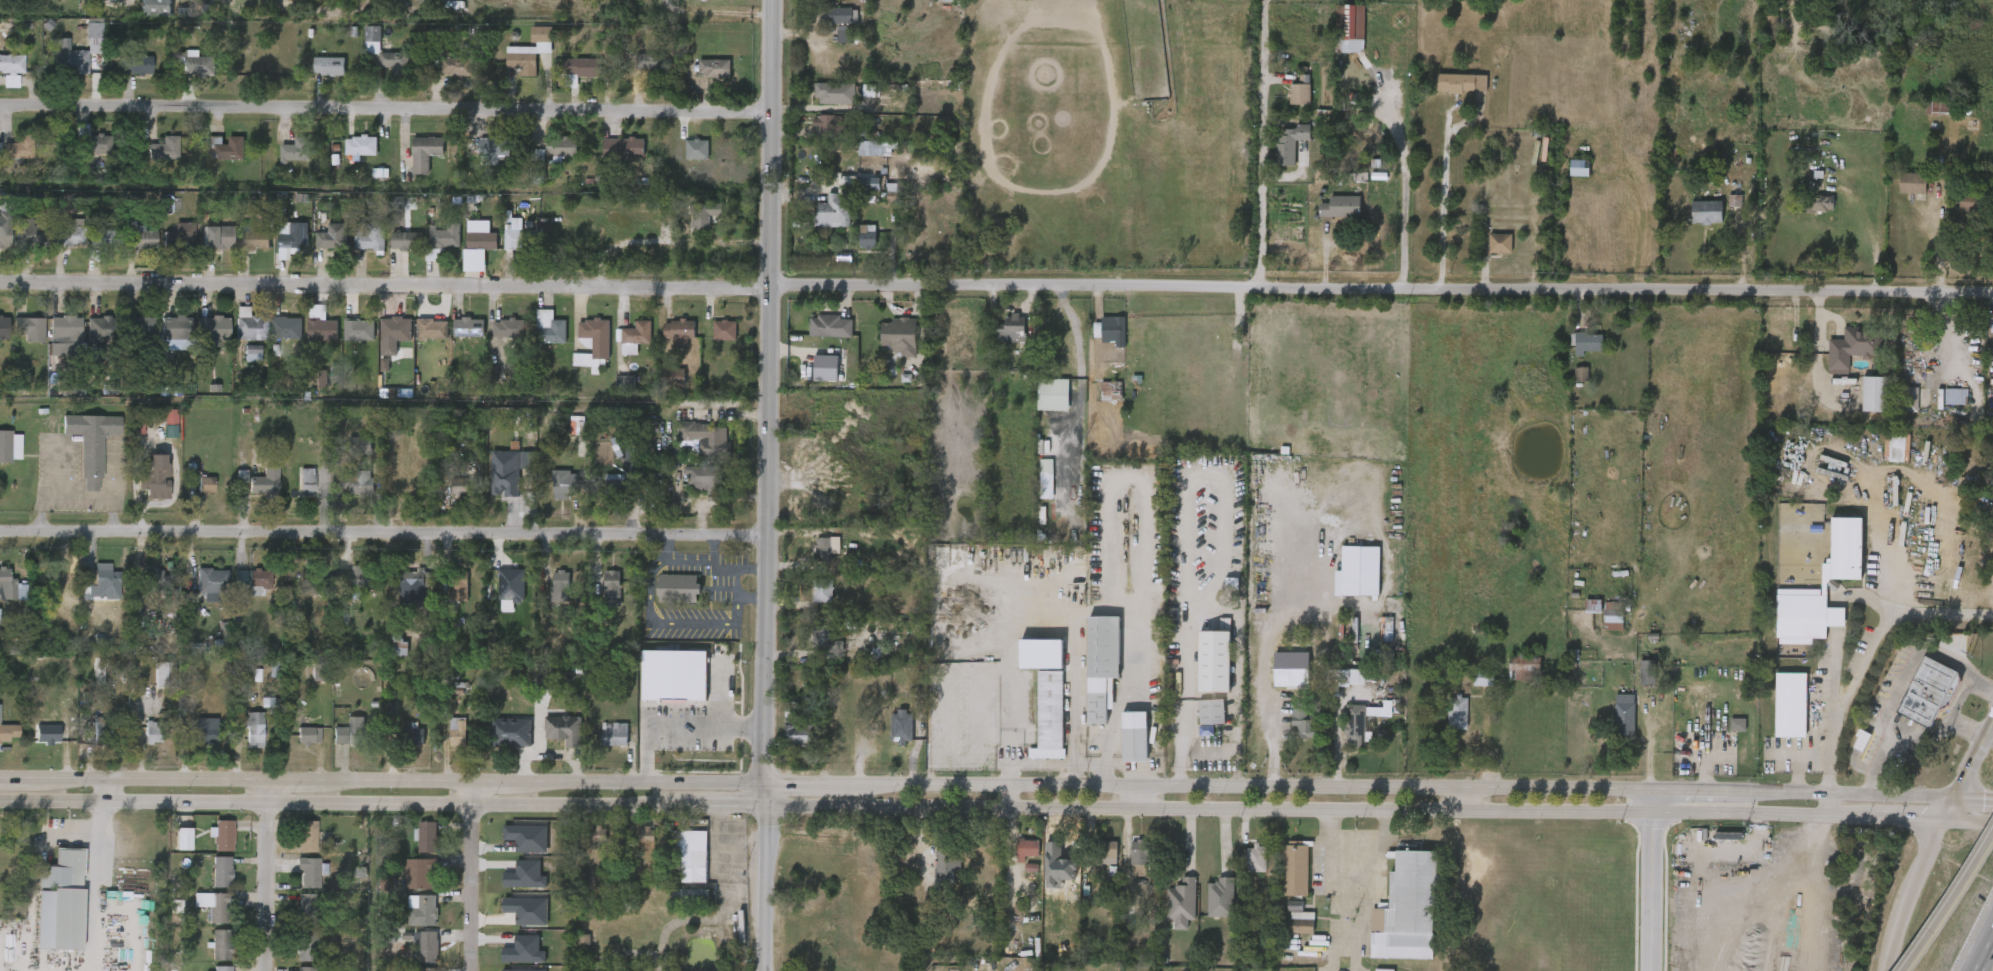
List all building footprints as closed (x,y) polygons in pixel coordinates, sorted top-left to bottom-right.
[(112,0),(93,0),(92,10),(111,11),(112,0)] [(158,27),(158,0),(128,0),(127,27),(158,27)] [(823,6),(859,6),(859,21),(823,21),(823,6)] [(1350,16),(1322,16),(1322,50),(1351,50),(1350,16)] [(811,20),(811,35),(845,34),(844,19),(811,20)] [(99,38),(84,38),(84,23),(99,23),(99,38)] [(406,76),(391,76),(391,69),(378,69),(378,54),(363,54),(363,26),(378,26),(378,53),(406,53),(406,76)] [(856,27),(856,41),(838,41),(838,27),(856,27)] [(88,65),(89,34),(74,33),(73,65),(88,65)] [(824,36),(824,53),(839,53),(840,37),(824,36)] [(367,37),(352,37),(352,64),(367,64),(367,37)] [(85,73),(71,73),(71,65),(57,65),(57,39),(66,39),(66,50),(85,50),(85,73)] [(505,80),(504,48),(535,47),(536,79),(505,80)] [(59,78),(59,85),(74,85),(75,61),(56,61),(56,49),(45,49),(45,62),(35,61),(35,77),(59,78)] [(647,77),(647,69),(634,69),(634,54),(665,54),(665,77),(647,77)] [(21,73),(0,73),(0,55),(21,55),(21,73)] [(150,56),(150,74),(120,74),(120,55),(150,56)] [(173,74),(173,56),(213,56),(213,74),(173,74)] [(343,75),(311,75),(311,57),(343,57),(343,75)] [(471,76),(439,76),(439,57),(471,57),(471,76)] [(600,77),(561,77),(561,59),(600,59),(600,77)] [(697,59),(729,59),(729,78),(697,78),(697,59)] [(202,85),(202,68),(187,67),(187,62),(166,61),(166,84),(202,85)] [(366,78),(379,78),(380,87),(396,86),(395,63),(366,64),(366,78)] [(622,82),(649,83),(650,65),(622,64),(622,82)] [(138,68),(108,67),(108,84),(138,85),(138,68)] [(331,86),(332,69),(302,68),(301,86),(331,86)] [(459,86),(459,69),(428,69),(428,86),(459,86)] [(588,87),(589,70),(550,69),(550,86),(588,87)] [(716,88),(717,71),(686,70),(686,88),(716,88)] [(1487,74),(1487,92),(1437,92),(1437,74),(1487,74)] [(14,87),(3,87),(3,78),(14,78),(14,87)] [(854,82),(854,103),(818,103),(818,82),(854,82)] [(1311,82),(1311,104),(1289,104),(1289,82),(1311,82)] [(1296,116),(1296,86),(1286,85),(1286,95),(1275,95),(1275,115),(1296,116)] [(1473,86),(1423,85),(1423,102),(1473,103),(1473,86)] [(837,95),(803,94),(803,114),(836,115),(837,95)] [(1957,114),(1926,114),(1926,101),(1957,101),(1957,114)] [(1911,126),(1938,126),(1938,112),(1911,112),(1911,126)] [(818,133),(818,114),(837,114),(837,133),(818,133)] [(109,153),(76,153),(76,125),(85,125),(85,136),(109,136),(109,153)] [(1295,165),(1276,165),(1276,125),(1310,125),(1310,140),(1295,140),(1295,165)] [(804,127),(805,144),(829,144),(828,126),(804,127)] [(3,159),(3,143),(16,143),(16,135),(31,135),(31,159),(3,159)] [(97,165),(97,146),(74,146),(75,135),(67,135),(67,164),(97,165)] [(1282,176),(1281,151),(1296,151),(1296,135),(1282,135),(1282,140),(1262,140),(1262,176),(1282,176)] [(176,136),(176,160),(147,160),(147,144),(160,144),(160,136),(176,136)] [(241,159),(206,159),(206,136),(224,136),(224,137),(241,137),(241,159)] [(293,145),(293,137),(309,137),(309,161),(279,161),(279,145),(293,145)] [(375,137),(375,155),(343,155),(343,137),(375,137)] [(428,174),(411,174),(411,138),(442,138),(442,155),(428,155),(428,174)] [(510,158),(477,158),(477,138),(510,138),(510,158)] [(576,138),(576,156),(546,156),(546,138),(576,138)] [(642,139),(642,157),(601,157),(601,139),(642,139)] [(20,147),(6,147),(6,154),(0,154),(0,169),(19,169),(20,147)] [(165,147),(149,147),(149,155),(135,154),(135,170),(165,171),(165,147)] [(231,147),(213,147),(196,147),(195,170),(231,170),(231,147)] [(364,166),(364,148),(332,147),(332,165),(364,166)] [(297,172),(298,148),(282,148),(282,156),(268,156),(267,172),(297,172)] [(400,148),(400,185),(416,185),(416,167),(431,166),(430,148),(400,148)] [(494,167),(494,148),(466,149),(467,168),(494,167)] [(534,165),(540,165),(541,174),(549,174),(549,167),(563,167),(563,148),(533,149),(534,165)] [(529,149),(543,149),(543,178),(529,178),(529,149)] [(590,149),(590,168),(631,169),(631,150),(590,149)] [(672,170),(695,170),(695,151),(672,151),(672,170)] [(845,166),(877,167),(878,152),(845,151),(845,166)] [(1569,175),(1569,158),(1589,158),(1589,175),(1569,175)] [(531,160),(520,160),(520,172),(531,171),(531,160)] [(1575,187),(1576,171),(1557,171),(1556,187),(1575,187)] [(1899,193),(1899,173),(1926,173),(1926,193),(1899,193)] [(850,190),(850,224),(816,223),(817,202),(828,203),(828,193),(838,193),(839,176),(888,177),(888,191),(850,190)] [(360,188),(376,188),(375,180),(360,180),(360,188)] [(1911,205),(1912,185),(1885,184),(1885,204),(1911,205)] [(837,237),(836,206),(842,206),(842,187),(825,187),(825,204),(815,204),(815,213),(802,214),(803,238),(837,237)] [(1359,195),(1359,216),(1318,216),(1318,202),(1328,202),(1328,195),(1359,195)] [(1805,212),(1805,195),(1834,195),(1834,212),(1805,212)] [(1721,200),(1721,222),(1690,222),(1690,200),(1721,200)] [(709,229),(691,229),(691,202),(720,202),(720,214),(709,214),(709,229)] [(1305,228),(1346,228),(1346,207),(1316,206),(1316,214),(1305,214),(1305,228)] [(1791,222),(1819,223),(1819,207),(1791,206),(1791,222)] [(1967,207),(1946,206),(1945,223),(1967,223),(1967,207)] [(1715,217),(1728,217),(1727,207),(1714,207),(1715,217)] [(1677,234),(1708,234),(1708,212),(1678,211),(1677,234)] [(709,215),(678,215),(678,241),(698,241),(698,227),(709,228),(709,215)] [(16,246),(15,221),(42,220),(42,245),(16,246)] [(161,247),(161,231),(173,231),(173,222),(192,222),(192,247),(161,247)] [(306,222),(306,248),(286,248),(286,257),(277,257),(277,222),(306,222)] [(315,247),(315,232),(326,232),(326,222),(345,222),(345,247),(315,247)] [(353,249),(353,230),(364,230),(364,222),(382,222),(382,249),(353,249)] [(458,248),(435,247),(435,259),(426,259),(427,227),(444,228),(445,222),(458,223),(458,248)] [(9,247),(0,247),(0,224),(9,224),(9,247)] [(875,224),(875,249),(861,249),(861,224),(875,224)] [(202,248),(202,225),(230,225),(230,248),(202,248)] [(82,245),(50,245),(50,226),(82,226),(82,245)] [(492,261),(509,260),(508,229),(499,229),(499,235),(491,235),(492,261)] [(31,255),(30,230),(3,231),(4,256),(31,255)] [(118,247),(88,247),(88,230),(118,230),(118,247)] [(125,247),(125,230),(154,230),(154,247),(125,247)] [(268,230),(268,247),(239,247),(239,230),(268,230)] [(502,249),(502,230),(534,230),(534,249),(502,249)] [(420,232),(420,249),(390,249),(390,232),(420,232)] [(472,232),(460,232),(460,243),(454,243),(454,261),(484,261),(484,243),(473,243),(472,232)] [(466,249),(466,232),(496,232),(496,249),(466,249)] [(180,234),(162,233),(162,242),(151,242),(151,258),(180,259),(180,234)] [(294,233),(266,234),(266,271),(277,271),(277,265),(287,265),(287,257),(295,257),(294,233)] [(1511,252),(1488,252),(1488,233),(1511,233),(1511,252)] [(303,243),(303,258),(334,258),(333,234),(315,234),(315,243),(303,243)] [(864,259),(863,235),(846,236),(847,259),(864,259)] [(423,239),(423,236),(416,236),(417,259),(446,259),(446,239),(423,239)] [(219,237),(189,237),(189,260),(219,260),(219,237)] [(69,257),(69,238),(45,238),(45,257),(69,257)] [(342,260),(371,259),(371,239),(342,239),(342,260)] [(82,253),(99,253),(99,241),(82,241),(82,253)] [(143,260),(144,242),(117,241),(116,259),(143,260)] [(256,260),(257,243),(227,242),(226,259),(256,260)] [(379,260),(408,261),(408,244),(379,242),(379,260)] [(1498,263),(1498,244),(1475,245),(1475,264),(1498,263)] [(263,339),(234,339),(234,306),(246,306),(246,315),(263,315),(263,339)] [(551,320),(564,320),(564,341),(535,341),(535,309),(551,309),(551,320)] [(1024,311),(1024,341),(994,341),(994,327),(1008,327),(1008,311),(1024,311)] [(159,339),(159,315),(190,315),(190,339),(159,339)] [(324,352),(324,331),(312,331),(313,326),(303,326),(304,315),(296,315),(296,351),(324,352)] [(853,337),(813,337),(813,315),(853,315),(853,337)] [(49,339),(49,316),(79,316),(79,339),(49,339)] [(22,341),(22,333),(11,333),(11,317),(42,317),(42,341),(22,341)] [(113,338),(85,338),(85,317),(113,317),(113,338)] [(124,337),(124,317),(145,317),(145,337),(124,337)] [(197,338),(197,317),(228,317),(228,338),(197,338)] [(223,351),(253,351),(254,328),(236,327),(236,317),(223,317),(223,351)] [(299,317),(299,338),(272,338),(272,317),(299,317)] [(409,317),(409,339),(379,339),(379,317),(409,317)] [(481,317),(481,337),(453,337),(453,317),(481,317)] [(1126,345),(1117,345),(1117,340),(1102,340),(1102,334),(1095,335),(1094,320),(1102,320),(1102,317),(1126,317),(1126,345)] [(916,318),(916,356),(892,356),(892,345),(881,345),(881,318),(916,318)] [(307,319),(337,319),(337,340),(307,340),(307,319)] [(343,341),(343,319),(372,319),(372,341),(343,341)] [(416,338),(416,319),(446,319),(446,338),(416,338)] [(517,319),(517,337),(491,337),(491,319),(517,319)] [(607,320),(606,373),(590,372),(590,365),(572,365),(572,352),(592,352),(592,338),(576,338),(577,319),(607,320)] [(540,320),(524,321),(525,354),(553,354),(553,330),(540,331),(540,320)] [(620,353),(620,328),(634,328),(634,320),(649,320),(649,343),(637,343),(637,353),(620,353)] [(693,337),(662,337),(662,320),(693,320),(693,337)] [(707,344),(707,328),(721,328),(721,321),(735,321),(735,344),(707,344)] [(796,326),(796,347),(839,348),(839,330),(827,330),(827,327),(796,326)] [(981,335),(981,353),(1012,353),(1011,326),(991,326),(991,335),(981,335)] [(37,366),(54,367),(54,358),(68,358),(69,328),(37,327),(37,366)] [(115,327),(115,346),(140,346),(141,328),(115,327)] [(148,328),(148,360),(170,360),(170,348),(179,347),(178,327),(148,328)] [(215,350),(215,327),(185,328),(186,357),(202,357),(201,351),(215,350)] [(1111,327),(1087,327),(1087,333),(1080,333),(1080,352),(1101,351),(1101,358),(1111,358),(1111,327)] [(1872,354),(1849,354),(1849,327),(1881,327),(1881,346),(1872,346),(1872,354)] [(74,328),(74,356),(98,356),(98,328),(74,328)] [(258,349),(288,350),(289,329),(259,328),(258,349)] [(31,329),(0,329),(0,345),(12,345),(12,353),(31,353),(31,329)] [(368,329),(368,352),(398,351),(398,329),(368,329)] [(440,348),(471,347),(471,329),(440,330),(440,348)] [(903,329),(878,329),(878,334),(868,333),(868,355),(879,356),(879,363),(888,363),(888,368),(903,368),(903,329)] [(331,351),(361,351),(361,331),(332,330),(331,351)] [(404,349),(435,350),(435,331),(404,330),(404,349)] [(480,349),(511,349),(511,330),(480,330),(480,349)] [(596,331),(565,330),(565,348),(580,349),(579,364),(560,364),(560,376),(578,377),(578,385),(585,385),(586,376),(595,376),(596,331)] [(638,331),(623,331),(623,339),(608,339),(608,366),(624,365),(624,354),(638,354),(638,331)] [(650,349),(660,349),(660,359),(674,359),(674,349),(681,349),(682,332),(650,331),(650,349)] [(723,331),(700,331),(700,350),(723,351),(723,331)] [(1602,333),(1602,354),(1575,354),(1575,333),(1602,333)] [(1570,362),(1589,362),(1589,344),(1561,345),(1561,366),(1570,366),(1570,362)] [(1842,353),(1842,369),(1828,369),(1828,353),(1842,353)] [(247,356),(231,356),(231,372),(247,372),(247,356)] [(801,391),(824,391),(825,366),(801,365),(801,391)] [(664,370),(682,370),(682,384),(664,384),(664,370)] [(1888,376),(1888,411),(1862,411),(1862,376),(1888,376)] [(1575,393),(1575,378),(1561,378),(1561,393),(1575,393)] [(315,397),(314,381),(306,381),(306,398),(315,397)] [(1103,399),(1103,383),(1122,383),(1122,399),(1103,399)] [(1871,423),(1872,388),(1849,387),(1848,422),(1871,423)] [(1918,411),(1901,411),(1901,387),(1918,387),(1918,411)] [(1967,405),(1944,405),(1944,388),(1967,388),(1967,405)] [(1087,393),(1088,411),(1107,411),(1107,392),(1087,393)] [(1903,398),(1889,398),(1890,423),(1904,423),(1903,398)] [(1953,400),(1931,399),(1930,415),(1952,416),(1953,400)] [(1979,404),(1979,417),(1992,418),(1992,405),(1979,404)] [(61,434),(61,415),(119,416),(119,434),(100,433),(100,489),(80,489),(80,434),(61,434)] [(152,448),(164,448),(163,420),(151,421),(152,448)] [(678,441),(678,423),(726,424),(725,456),(698,455),(699,441),(678,441)] [(108,427),(50,426),(49,445),(67,446),(66,489),(71,489),(70,501),(85,502),(85,490),(88,490),(89,445),(107,446),(108,427)] [(18,461),(0,461),(0,431),(18,431),(18,461)] [(129,444),(129,434),(119,435),(120,444),(129,444)] [(685,466),(717,467),(718,452),(713,452),(714,435),(665,434),(665,450),(685,451),(685,466)] [(359,448),(338,448),(338,465),(359,465),(359,448)] [(147,499),(147,490),(139,490),(139,461),(167,461),(167,499),(147,499)] [(506,462),(479,462),(478,507),(490,507),(505,508),(506,462)] [(249,497),(249,477),(262,477),(262,466),(276,466),(276,497),(249,497)] [(686,490),(686,467),(723,467),(723,490),(686,490)] [(314,493),(298,493),(298,468),(314,468),(314,493)] [(347,493),(347,469),(374,469),(374,493),(347,493)] [(578,472),(578,496),(548,496),(548,472),(578,472)] [(133,509),(155,509),(156,475),(126,474),(125,500),(134,500),(133,509)] [(597,475),(630,475),(630,495),(597,495),(597,475)] [(213,476),(213,493),(197,493),(197,476),(213,476)] [(236,487),(235,505),(264,506),(264,478),(250,477),(249,488),(236,487)] [(468,495),(452,495),(452,477),(468,477),(468,495)] [(703,501),(703,477),(670,477),(670,486),(675,486),(675,500),(703,501)] [(843,492),(814,492),(814,477),(843,477),(843,492)] [(360,505),(360,483),(330,482),(330,499),(338,499),(338,504),(360,505)] [(540,482),(539,510),(557,510),(557,502),(565,502),(565,482),(540,482)] [(200,488),(185,487),(184,504),(200,505),(200,488)] [(593,487),(592,506),(617,506),(618,487),(593,487)] [(457,506),(458,490),(440,489),(439,505),(457,506)] [(1934,537),(1925,535),(1931,508),(1940,510),(1934,537)] [(1860,578),(1823,578),(1823,564),(1830,564),(1830,516),(1861,516),(1860,578)] [(831,537),(831,557),(815,557),(815,537),(831,537)] [(826,564),(826,548),(801,549),(801,571),(818,571),(817,564),(826,564)] [(1365,606),(1366,557),(1328,557),(1327,606),(1365,606)] [(117,586),(105,586),(105,596),(87,596),(87,584),(82,584),(82,571),(94,571),(94,562),(110,562),(110,571),(117,571),(117,586)] [(137,585),(137,568),(162,568),(162,585),(137,585)] [(246,588),(246,568),(271,568),(271,588),(246,588)] [(26,600),(0,600),(0,569),(8,569),(8,578),(14,578),(14,584),(26,584),(26,600)] [(396,569),(426,569),(426,586),(409,586),(409,598),(396,598),(396,569)] [(467,602),(451,602),(451,569),(467,569),(467,602)] [(227,570),(227,601),(204,601),(204,594),(198,594),(198,570),(227,570)] [(350,588),(350,570),(372,570),(372,588),(350,588)] [(554,570),(570,570),(570,599),(554,599),(554,570)] [(619,606),(603,606),(603,570),(619,570),(619,606)] [(297,594),(297,571),(314,571),(314,594),(297,594)] [(698,605),(657,603),(659,573),(700,574),(698,605)] [(338,598),(360,597),(360,583),(349,583),(349,576),(338,577),(338,598)] [(155,598),(158,581),(135,577),(132,594),(155,598)] [(812,601),(812,578),(833,578),(833,601),(812,601)] [(486,612),(510,612),(511,580),(486,579),(486,612)] [(184,604),(191,604),(191,613),(205,613),(205,602),(214,602),(215,580),(184,580),(184,604)] [(258,581),(236,580),(235,606),(249,607),(249,599),(258,599),(258,581)] [(387,581),(388,596),(384,596),(384,614),(400,613),(399,598),(419,598),(419,580),(387,581)] [(223,594),(234,594),(234,581),(224,581),(223,594)] [(590,581),(590,617),(607,616),(607,581),(590,581)] [(460,583),(439,582),(438,611),(459,612),(460,583)] [(287,583),(288,605),(302,604),(301,583),(287,583)] [(646,612),(686,611),(685,585),(646,585),(646,612)] [(1844,625),(1837,625),(1826,625),(1825,640),(1777,640),(1777,589),(1826,589),(1826,606),(1837,606),(1845,606),(1844,625)] [(819,613),(819,591),(800,591),(800,612),(819,613)] [(13,610),(13,595),(0,595),(0,610),(13,610)] [(1600,610),(1586,610),(1586,599),(1600,599),(1600,610)] [(1623,621),(1605,621),(1605,601),(1623,601),(1623,621)] [(1588,611),(1571,610),(1571,622),(1587,623),(1588,611)] [(1590,612),(1589,641),(1609,641),(1610,613),(1590,612)] [(1086,722),(1086,615),(1119,615),(1119,676),(1112,676),(1112,722),(1086,722)] [(831,634),(841,634),(841,652),(815,652),(815,623),(831,623),(831,634)] [(1228,691),(1197,691),(1197,629),(1228,629),(1228,691)] [(408,638),(406,655),(391,654),(393,636),(408,638)] [(830,651),(815,651),(816,637),(799,636),(799,660),(830,661),(830,651)] [(872,643),(887,642),(888,660),(873,660),(872,643)] [(394,667),(394,644),(380,644),(379,666),(394,667)] [(1896,711),(1922,654),(1959,671),(1934,727),(1896,711)] [(1641,659),(1655,659),(1655,683),(1641,683),(1641,659)] [(1541,679),(1509,679),(1509,660),(1534,660),(1534,661),(1541,661),(1541,679)] [(694,662),(630,661),(629,710),(693,711),(694,662)] [(153,662),(174,662),(174,687),(153,687),(153,662)] [(326,662),(326,695),(311,695),(311,662),(326,662)] [(1495,690),(1527,691),(1527,667),(1495,666),(1495,690)] [(1063,670),(1063,757),(1030,757),(1030,748),(1037,748),(1037,669),(1063,670)] [(1365,685),(1327,685),(1327,669),(1365,669),(1365,685)] [(1473,685),(1473,669),(1494,669),(1494,685),(1473,685)] [(1641,671),(1626,671),(1626,686),(1641,686),(1641,671)] [(1806,671),(1806,736),(1775,736),(1775,671),(1806,671)] [(142,697),(154,697),(154,672),(141,673),(142,697)] [(1277,678),(1257,679),(1257,693),(1278,692),(1277,678)] [(1351,696),(1352,680),(1326,679),(1326,695),(1351,696)] [(1024,759),(1015,759),(1015,769),(1049,769),(1050,682),(1024,681),(1024,759)] [(1480,697),(1480,683),(1460,683),(1460,697),(1480,697)] [(1761,747),(1792,748),(1792,684),(1762,684),(1761,747)] [(1635,693),(1634,733),(1614,733),(1615,693),(1635,693)] [(1468,728),(1448,728),(1448,696),(1468,696),(1468,728)] [(1199,699),(1224,699),(1224,723),(1199,723),(1199,699)] [(786,701),(799,701),(800,723),(812,723),(812,745),(786,745),(786,701)] [(1365,745),(1346,745),(1346,704),(1365,704),(1365,745)] [(1622,705),(1601,705),(1600,746),(1620,747),(1622,705)] [(1292,726),(1292,707),(1315,707),(1315,736),(1297,736),(1297,726),(1292,726)] [(1453,740),(1454,707),(1434,707),(1434,740),(1453,740)] [(892,741),(892,709),(913,709),(913,741),(892,741)] [(1186,736),(1211,735),(1210,709),(1185,711),(1186,736)] [(244,748),(244,711),(262,711),(262,748),(244,748)] [(1121,760),(1121,711),(1147,711),(1147,760),(1121,760)] [(564,738),(544,738),(544,715),(580,715),(580,747),(564,747),(564,738)] [(1331,756),(1358,756),(1358,742),(1352,742),(1352,715),(1331,715),(1331,756)] [(347,726),(347,716),(363,716),(363,744),(333,744),(333,726),(347,726)] [(465,717),(465,745),(449,745),(449,717),(465,717)] [(1293,726),(1293,719),(1278,719),(1279,737),(1283,737),(1284,748),(1301,748),(1301,726),(1293,726)] [(160,721),(160,744),(144,744),(144,721),(160,721)] [(516,745),(501,745),(501,721),(516,721),(516,745)] [(899,722),(878,722),(877,753),(899,754),(899,722)] [(1109,772),(1134,772),(1133,722),(1108,723),(1109,772)] [(17,742),(0,742),(0,723),(17,723),(17,742)] [(232,759),(249,759),(250,723),(233,723),(232,759)] [(601,744),(601,728),(616,728),(616,723),(627,723),(627,744),(601,744)] [(34,742),(34,724),(57,724),(57,742),(34,742)] [(194,744),(194,726),(210,726),(210,744),(194,744)] [(532,726),(532,749),(552,750),(552,758),(568,758),(568,727),(532,726)] [(93,752),(94,727),(82,727),(81,752),(93,752)] [(318,743),(296,743),(296,727),(318,727),(318,743)] [(399,727),(423,727),(423,744),(399,744),(399,727)] [(1851,744),(1860,727),(1871,733),(1862,750),(1851,744)] [(437,757),(453,757),(453,728),(437,728),(437,757)] [(1732,729),(1717,729),(1717,741),(1731,742),(1732,729)] [(132,753),(147,754),(147,732),(132,731),(132,753)] [(614,756),(614,733),(590,733),(589,756),(614,756)] [(394,754),(411,754),(411,735),(394,735),(394,754)] [(46,754),(46,736),(22,736),(22,754),(46,754)] [(198,736),(182,737),(182,755),(198,755),(198,736)] [(307,738),(284,738),(284,754),(307,753),(307,738)] [(319,754),(333,754),(334,738),(320,738),(319,754)] [(1848,763),(1857,745),(1846,740),(1837,758),(1848,763)] [(215,850),(215,819),(233,819),(233,850),(215,850)] [(299,850),(299,819),(318,819),(318,850),(299,850)] [(437,821),(437,852),(419,852),(419,821),(437,821)] [(638,855),(638,824),(654,824),(654,855),(638,855)] [(588,825),(605,825),(605,854),(588,854),(588,825)] [(175,850),(175,827),(191,827),(191,850),(175,850)] [(706,829),(706,881),(681,881),(681,829),(706,829)] [(220,862),(221,831),(202,831),(201,861),(220,862)] [(283,832),(284,855),(304,854),(302,831),(283,832)] [(406,863),(424,863),(423,832),(405,832),(406,863)] [(490,850),(502,850),(502,863),(534,863),(534,836),(490,835),(490,850)] [(577,856),(593,856),(593,837),(577,837),(577,856)] [(626,838),(625,859),(642,859),(642,839),(626,838)] [(178,839),(162,839),(163,861),(178,861),(178,839)] [(1038,839),(1037,857),(1026,857),(1026,862),(1016,862),(1017,839),(1038,839)] [(1130,839),(1151,839),(1151,864),(1130,864),(1130,839)] [(693,893),(694,841),(666,841),(665,892),(693,893)] [(1116,841),(1116,856),(1094,856),(1094,841),(1116,841)] [(1266,841),(1266,858),(1248,858),(1248,841),(1266,841)] [(1307,895),(1280,895),(1280,844),(1307,844),(1307,895)] [(35,949),(37,866),(54,866),(55,847),(84,848),(81,950),(35,949)] [(1025,869),(1025,850),(1004,849),(1004,869),(1025,869)] [(1369,957),(1370,908),(1387,908),(1388,849),(1434,850),(1432,958),(1369,957)] [(1104,852),(1088,851),(1087,867),(1103,867),(1104,852)] [(1117,875),(1137,875),(1138,853),(1118,852),(1117,875)] [(1294,906),(1295,853),(1269,853),(1268,905),(1294,906)] [(923,855),(922,892),(936,892),(937,856),(923,855)] [(212,856),(231,856),(231,887),(212,887),(212,856)] [(319,887),(297,887),(297,857),(319,857),(319,887)] [(436,887),(406,888),(406,858),(436,858),(436,887)] [(1253,882),(1253,858),(1234,858),(1233,882),(1253,882)] [(218,867),(200,867),(200,897),(218,897),(218,867)] [(306,898),(306,886),(314,886),(314,868),(283,869),(284,881),(288,881),(288,899),(306,898)] [(422,869),(392,870),(393,899),(423,898),(422,869)] [(533,897),(534,886),(527,886),(527,870),(503,870),(503,883),(490,883),(490,897),(533,897)] [(1195,876),(1194,919),(1187,919),(1187,929),(1173,929),(1173,919),(1167,919),(1167,885),(1181,885),(1181,876),(1195,876)] [(1233,878),(1233,916),(1207,916),(1207,878),(1233,878)] [(672,905),(672,887),(709,887),(709,905),(672,905)] [(1160,940),(1174,940),(1174,930),(1181,931),(1182,887),(1168,887),(1168,897),(1154,897),(1153,930),(1160,930),(1160,940)] [(1194,927),(1219,927),(1220,888),(1204,887),(1203,898),(1194,898),(1194,927)] [(200,906),(200,893),(227,893),(227,922),(208,922),(208,906),(200,906)] [(315,893),(315,962),(296,962),(296,893),(315,893)] [(436,895),(436,925),(409,925),(409,895),(436,895)] [(214,904),(181,903),(181,917),(195,917),(195,933),(214,933),(214,904)] [(285,904),(283,928),(300,929),(301,905),(285,904)] [(424,907),(396,907),(396,936),(423,936),(424,907)] [(1288,921),(1288,911),(1274,911),(1274,921),(1288,921)] [(1301,923),(1277,922),(1277,929),(1270,929),(1269,943),(1300,944),(1301,923)] [(230,929),(230,959),(212,959),(212,929),(230,929)] [(420,961),(420,930),(437,930),(437,961),(420,961)] [(200,970),(218,970),(217,940),(199,940),(200,970)] [(406,970),(425,970),(424,942),(406,942),(406,970)] [(578,945),(565,944),(565,960),(578,960),(578,945)] [(532,961),(526,961),(525,945),(501,945),(502,958),(488,958),(489,970),(532,970),(532,961)]
